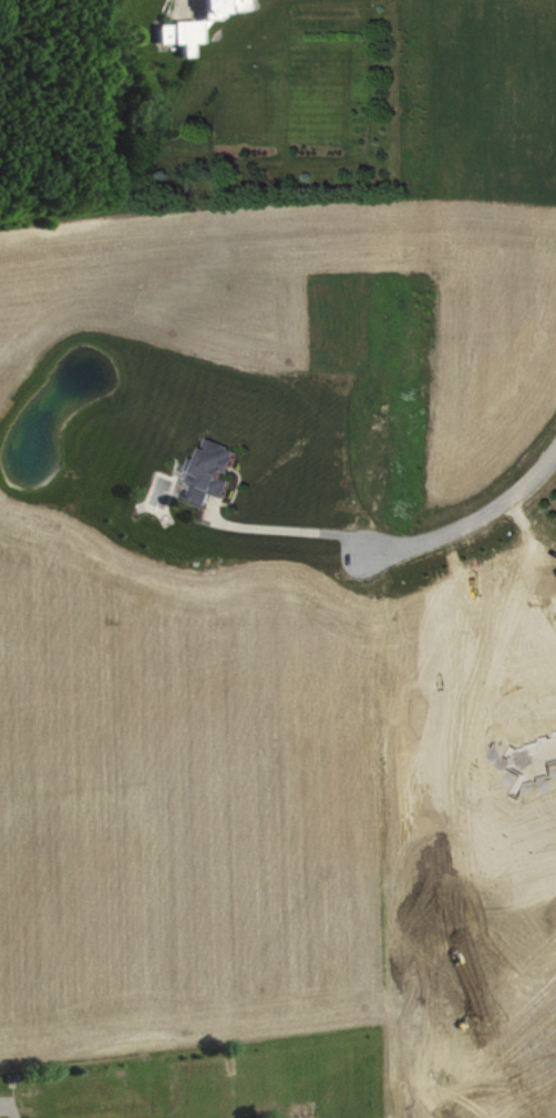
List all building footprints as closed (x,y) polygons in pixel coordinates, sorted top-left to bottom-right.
[(208,19),(232,19),(232,11),(252,10),(252,0),(207,0),(208,19)] [(164,22),(165,44),(187,43),(187,58),(199,57),(198,43),(207,43),(206,21),(164,22)] [(233,497),(240,476),(238,476),(246,448),(215,439),(208,460),(199,457),(192,478),(201,480),(198,491),(193,490),(190,500),(213,507),(218,493),(233,497)]
